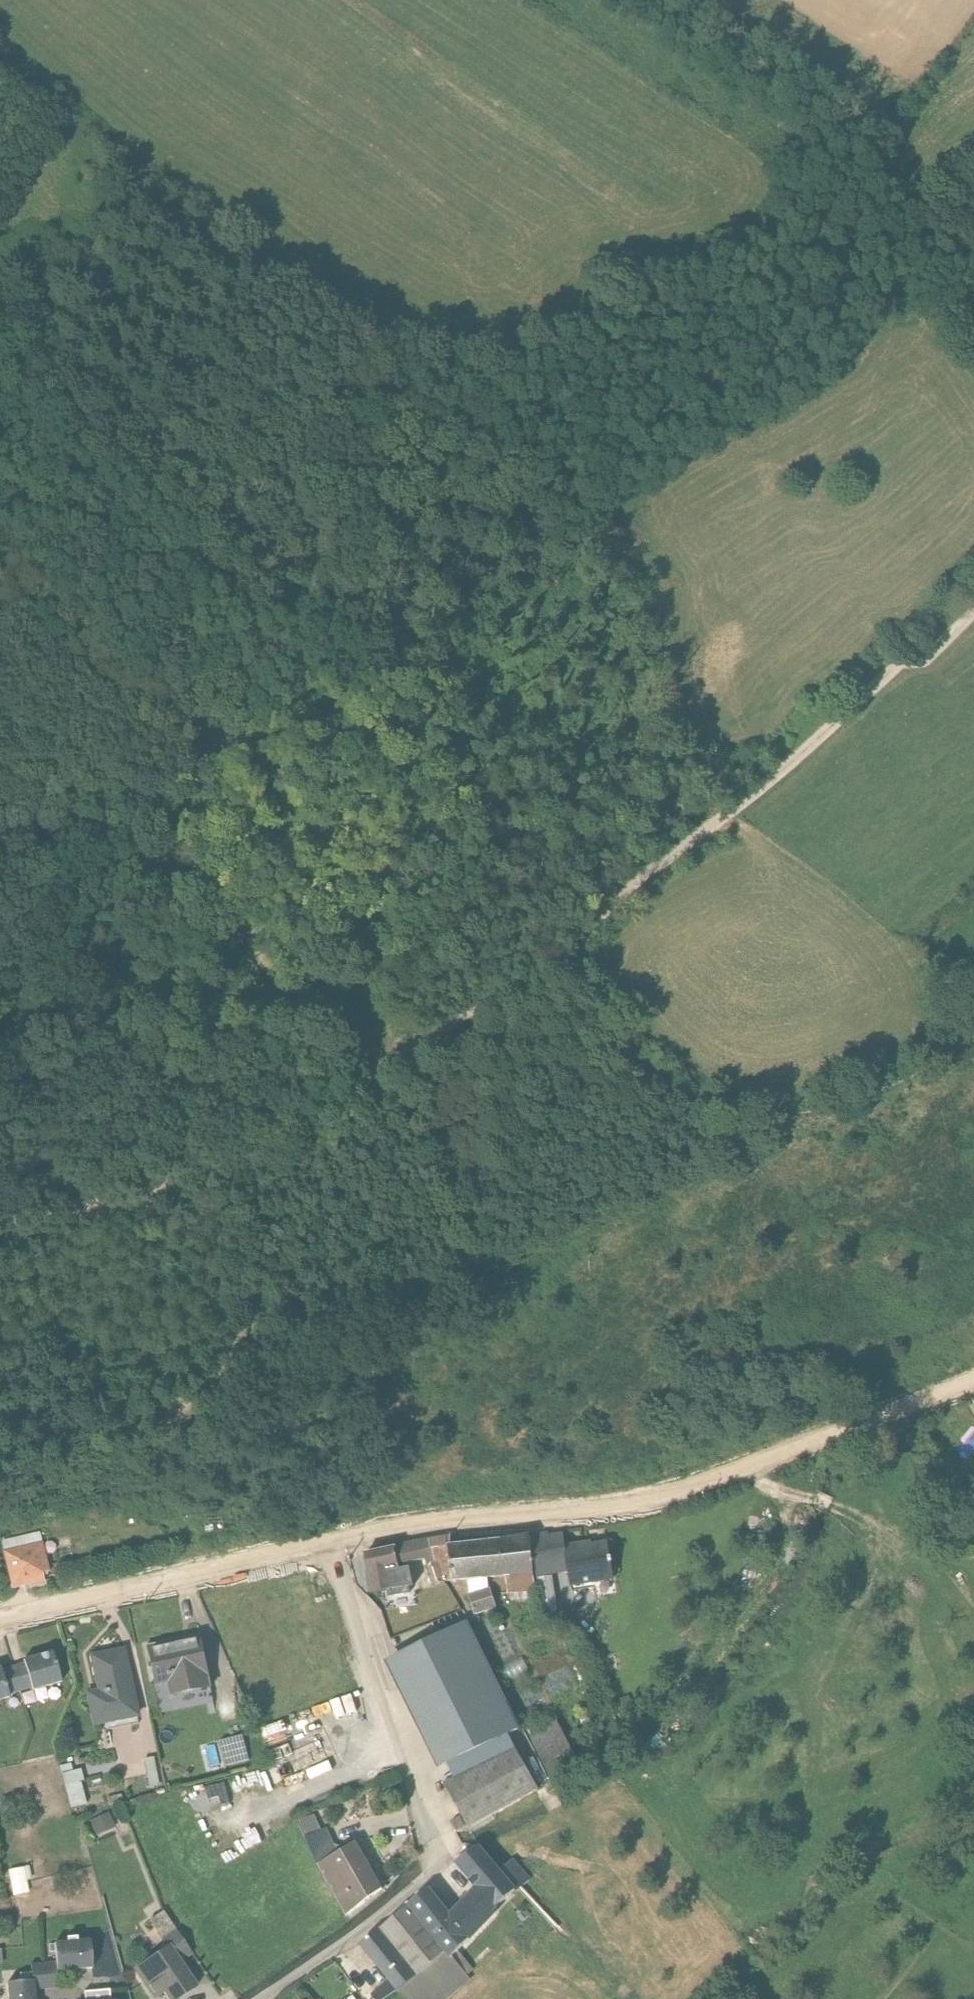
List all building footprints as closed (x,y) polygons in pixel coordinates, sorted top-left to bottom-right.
[(11,1588),(45,1580),(43,1572),(50,1571),(40,1529),(0,1538),(0,1540),(11,1588)] [(566,1571),(569,1587),(613,1578),(606,1541),(578,1547),(577,1542),(564,1544),(561,1531),(546,1533),(546,1530),(529,1534),(536,1577),(566,1571)] [(449,1534),(427,1538),(443,1579),(464,1579),(466,1591),(474,1615),(496,1606),(488,1586),(488,1577),(504,1577),(505,1591),(534,1591),(533,1577),(536,1577),(529,1534),(449,1543),(449,1534)] [(363,1552),(369,1591),(401,1585),(393,1546),(363,1552)] [(445,1764),(506,1734),(518,1728),(466,1620),(392,1656),(445,1764)] [(148,1643),(147,1643),(156,1685),(166,1683),(168,1694),(209,1686),(198,1633),(197,1633),(197,1634),(149,1644),(148,1643)] [(99,1687),(85,1690),(92,1725),(137,1716),(124,1648),(92,1654),(99,1687)] [(13,1664),(21,1690),(32,1686),(33,1689),(62,1681),(53,1650),(24,1658),(25,1661),(13,1664)] [(13,1664),(2,1668),(1,1665),(0,1665),(0,1701),(1,1699),(10,1696),(9,1693),(21,1690),(13,1664)] [(628,1693),(612,1700),(617,1712),(633,1705),(628,1693)] [(556,1720),(528,1734),(552,1780),(580,1766),(556,1720)] [(241,1734),(218,1740),(224,1765),(248,1758),(241,1734)] [(506,1734),(445,1764),(453,1778),(511,1745),(506,1734)] [(511,1745),(453,1778),(443,1784),(467,1828),(536,1789),(511,1745)] [(153,1756),(144,1758),(149,1787),(159,1785),(153,1756)] [(71,1763),(60,1765),(70,1807),(86,1803),(80,1781),(83,1780),(81,1768),(72,1770),(71,1763)] [(109,1812),(89,1821),(95,1836),(115,1827),(109,1812)] [(313,1815),(297,1820),(305,1837),(303,1838),(316,1866),(346,1917),(381,1890),(382,1889),(354,1842),(345,1848),(331,1844),(324,1828),(319,1830),(313,1815)] [(399,1990),(406,1998),(448,1998),(470,1981),(467,1977),(474,1971),(457,1950),(468,1940),(469,1941),(495,1916),(491,1912),(514,1890),(498,1872),(496,1874),(478,1848),(455,1862),(477,1888),(447,1919),(425,1890),(408,1904),(410,1906),(378,1932),(417,1977),(399,1990)] [(498,1872),(514,1890),(516,1892),(530,1880),(512,1859),(498,1872)] [(24,1867),(7,1871),(12,1896),(28,1893),(24,1867)] [(134,1969),(154,1998),(164,1992),(168,1998),(178,1998),(196,1987),(179,1962),(192,1954),(162,1911),(148,1921),(166,1947),(134,1969)] [(378,1932),(375,1932),(359,1945),(387,1979),(369,1995),(373,1998),(385,1998),(399,1990),(417,1977),(378,1932)] [(43,1963),(46,1989),(59,1988),(57,1972),(92,1969),(89,1940),(77,1941),(76,1937),(66,1938),(66,1942),(54,1944),(55,1962),(43,1963)] [(43,1963),(29,1965),(30,1972),(19,1973),(20,1982),(7,1984),(8,1998),(35,1998),(34,1990),(46,1989),(43,1963)] [(109,1989),(83,1992),(84,1998),(110,1998),(109,1989)]
